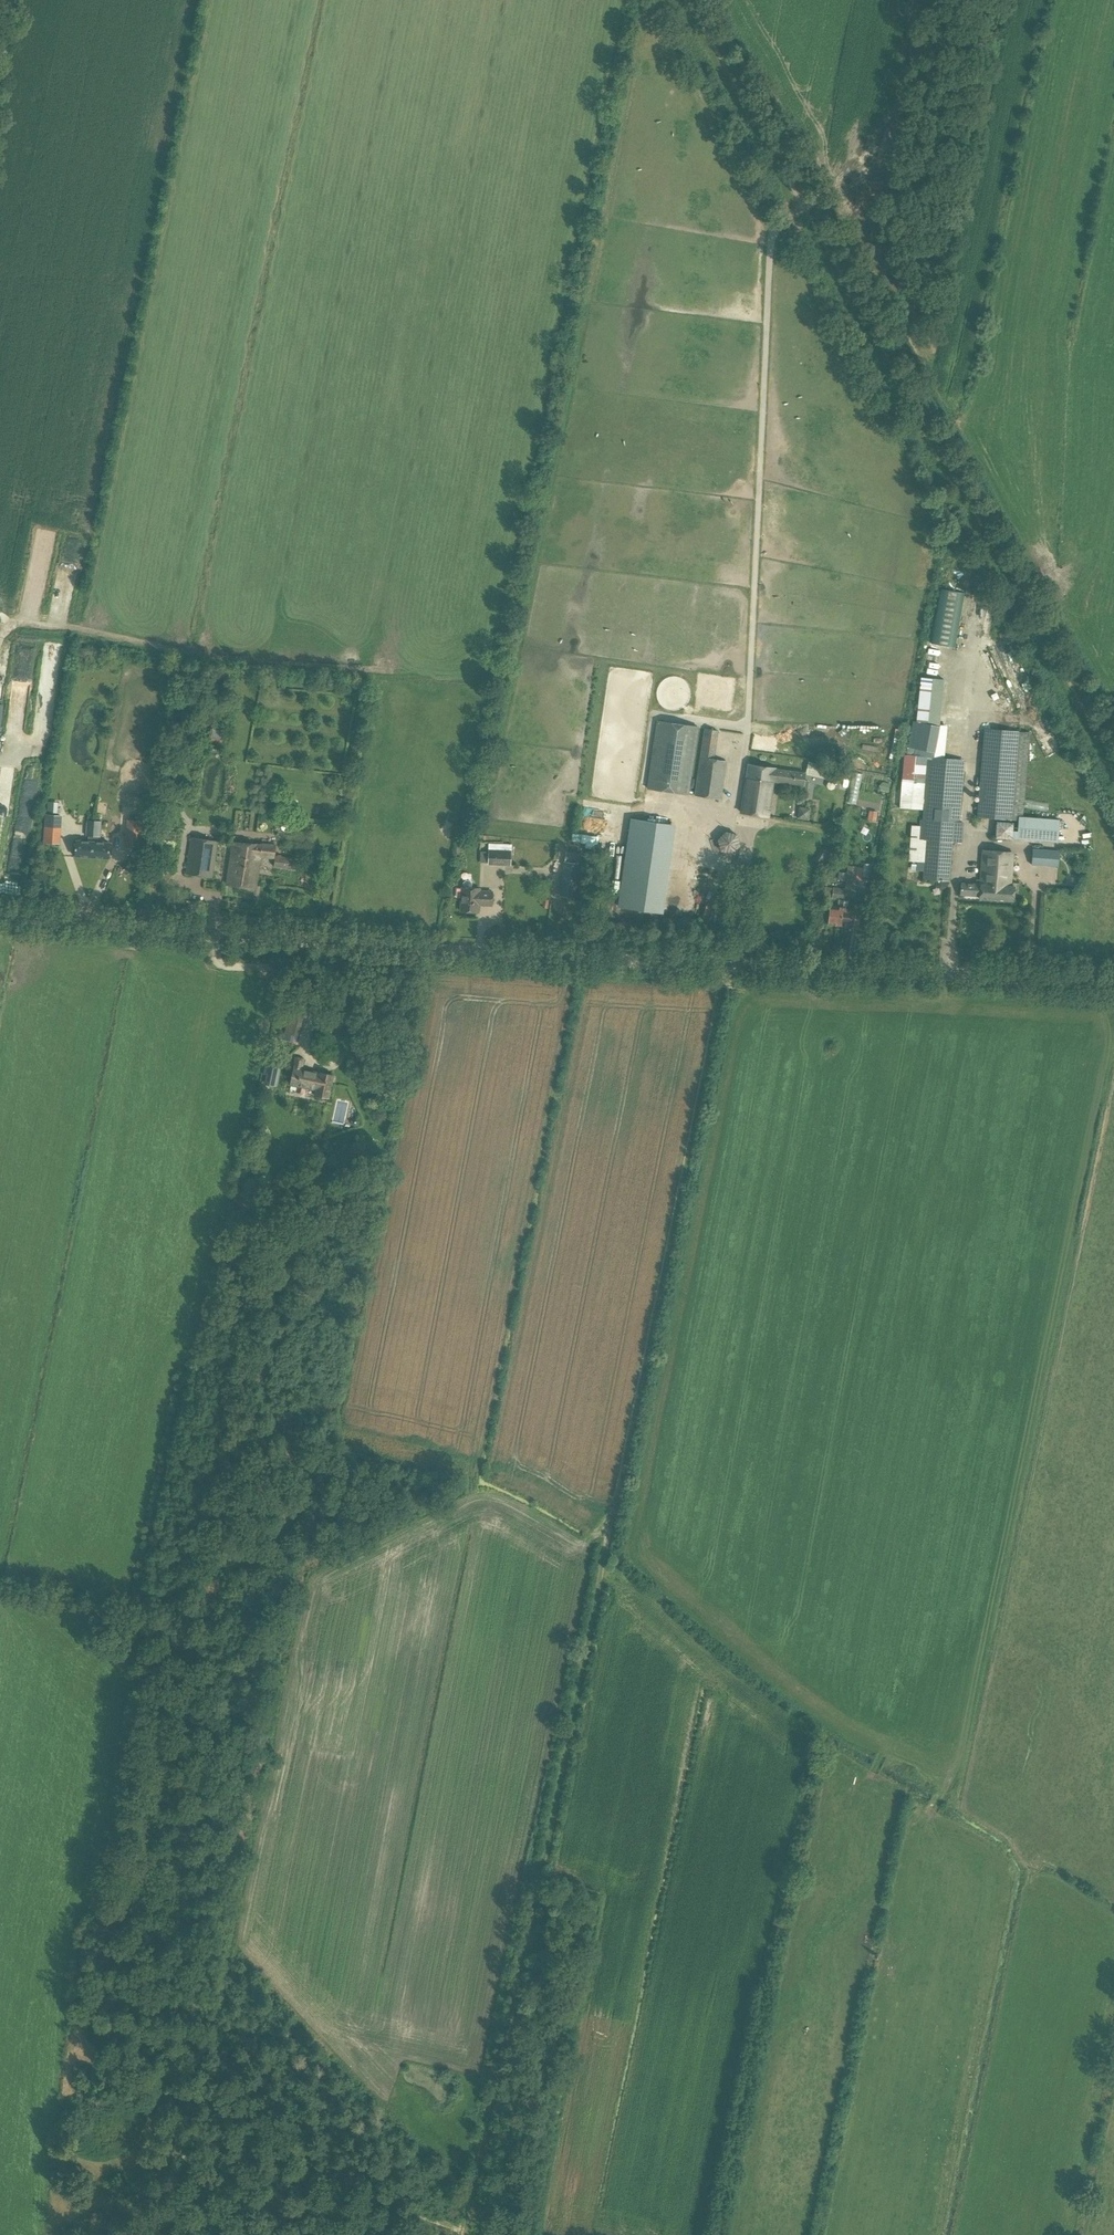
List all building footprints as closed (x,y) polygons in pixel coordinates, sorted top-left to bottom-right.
[(955,647),(964,592),(942,589),(933,643),(955,647)] [(917,720),(917,722),(939,726),(940,725),(939,724),(939,722),(943,680),(921,677),(917,720)] [(699,726),(657,720),(646,787),(688,794),(699,726)] [(913,721),(908,747),(928,750),(935,751),(939,728),(939,726),(917,722),(913,721)] [(977,817),(1019,820),(1023,820),(1023,816),(1031,733),(984,728),(977,817)] [(210,729),(209,740),(222,742),(223,731),(210,729)] [(706,729),(696,796),(721,799),(727,763),(714,761),(719,731),(706,729)] [(904,754),(900,807),(923,809),(922,819),(927,820),(924,865),(923,879),(949,881),(952,841),(962,842),(963,823),(960,823),(964,770),(965,760),(944,759),(934,757),(935,751),(928,750),(908,747),(907,754),(904,754)] [(815,763),(813,775),(841,781),(844,770),(815,763)] [(748,764),(740,811),(768,816),(774,781),(794,784),(793,790),(806,792),(808,781),(804,780),(805,772),(776,768),(777,767),(748,764)] [(882,781),(880,789),(888,791),(889,783),(882,781)] [(870,810),(868,820),(875,821),(876,812),(870,810)] [(1061,819),(1023,816),(1023,820),(1019,820),(1018,831),(1013,831),(1013,839),(1013,840),(1058,843),(1061,819)] [(671,824),(632,819),(628,841),(668,847),(671,824)] [(76,840),(75,856),(92,857),(94,821),(87,820),(86,836),(88,836),(88,841),(76,840)] [(110,842),(98,841),(98,837),(100,837),(101,821),(94,821),(92,857),(109,858),(110,842)] [(141,848),(143,822),(128,821),(128,823),(126,847),(141,848)] [(996,821),(995,838),(1013,839),(1013,831),(1013,830),(1013,822),(996,821)] [(45,842),(59,843),(60,831),(45,830),(45,842)] [(738,844),(736,834),(725,831),(717,838),(719,849),(730,851),(738,844)] [(186,874),(212,877),(217,841),(191,837),(186,874)] [(274,858),(275,844),(233,842),(227,884),(255,888),(260,858),(274,858)] [(1040,865),(1042,849),(1033,848),(1032,864),(1040,865)] [(489,849),(489,863),(511,864),(511,850),(489,849)] [(982,849),(980,883),(961,882),(960,895),(980,896),(979,899),(991,899),(992,885),(1009,886),(1010,882),(1012,882),(1014,851),(982,849)] [(295,858),(275,855),(274,866),(293,869),(295,858)] [(560,896),(573,897),(578,863),(564,861),(560,896)] [(159,862),(152,869),(155,879),(166,881),(172,872),(168,863),(159,862)] [(839,871),(838,879),(845,880),(846,872),(839,871)] [(461,911),(478,912),(479,903),(483,903),(483,905),(492,905),(492,891),(481,890),(481,888),(472,887),(473,882),(470,879),(466,879),(463,881),(463,887),(462,887),(461,911)] [(992,885),(991,899),(1013,901),(1013,892),(1018,892),(1018,883),(1012,882),(1010,882),(1009,886),(992,885)] [(838,901),(838,906),(830,906),(828,924),(840,925),(845,889),(833,887),(832,899),(838,899),(838,901)] [(855,903),(856,890),(845,889),(840,925),(852,927),(854,908),(847,908),(848,905),(848,902),(855,903)] [(289,1018),(284,1040),(293,1042),(294,1035),(297,1020),(289,1018)] [(267,1075),(265,1083),(276,1086),(283,1055),(268,1052),(263,1074),(267,1075)] [(296,1057),(290,1085),(291,1085),(290,1089),(296,1090),(297,1087),(315,1090),(314,1095),(328,1098),(333,1075),(327,1074),(326,1075),(301,1070),(303,1059),(296,1057)]
